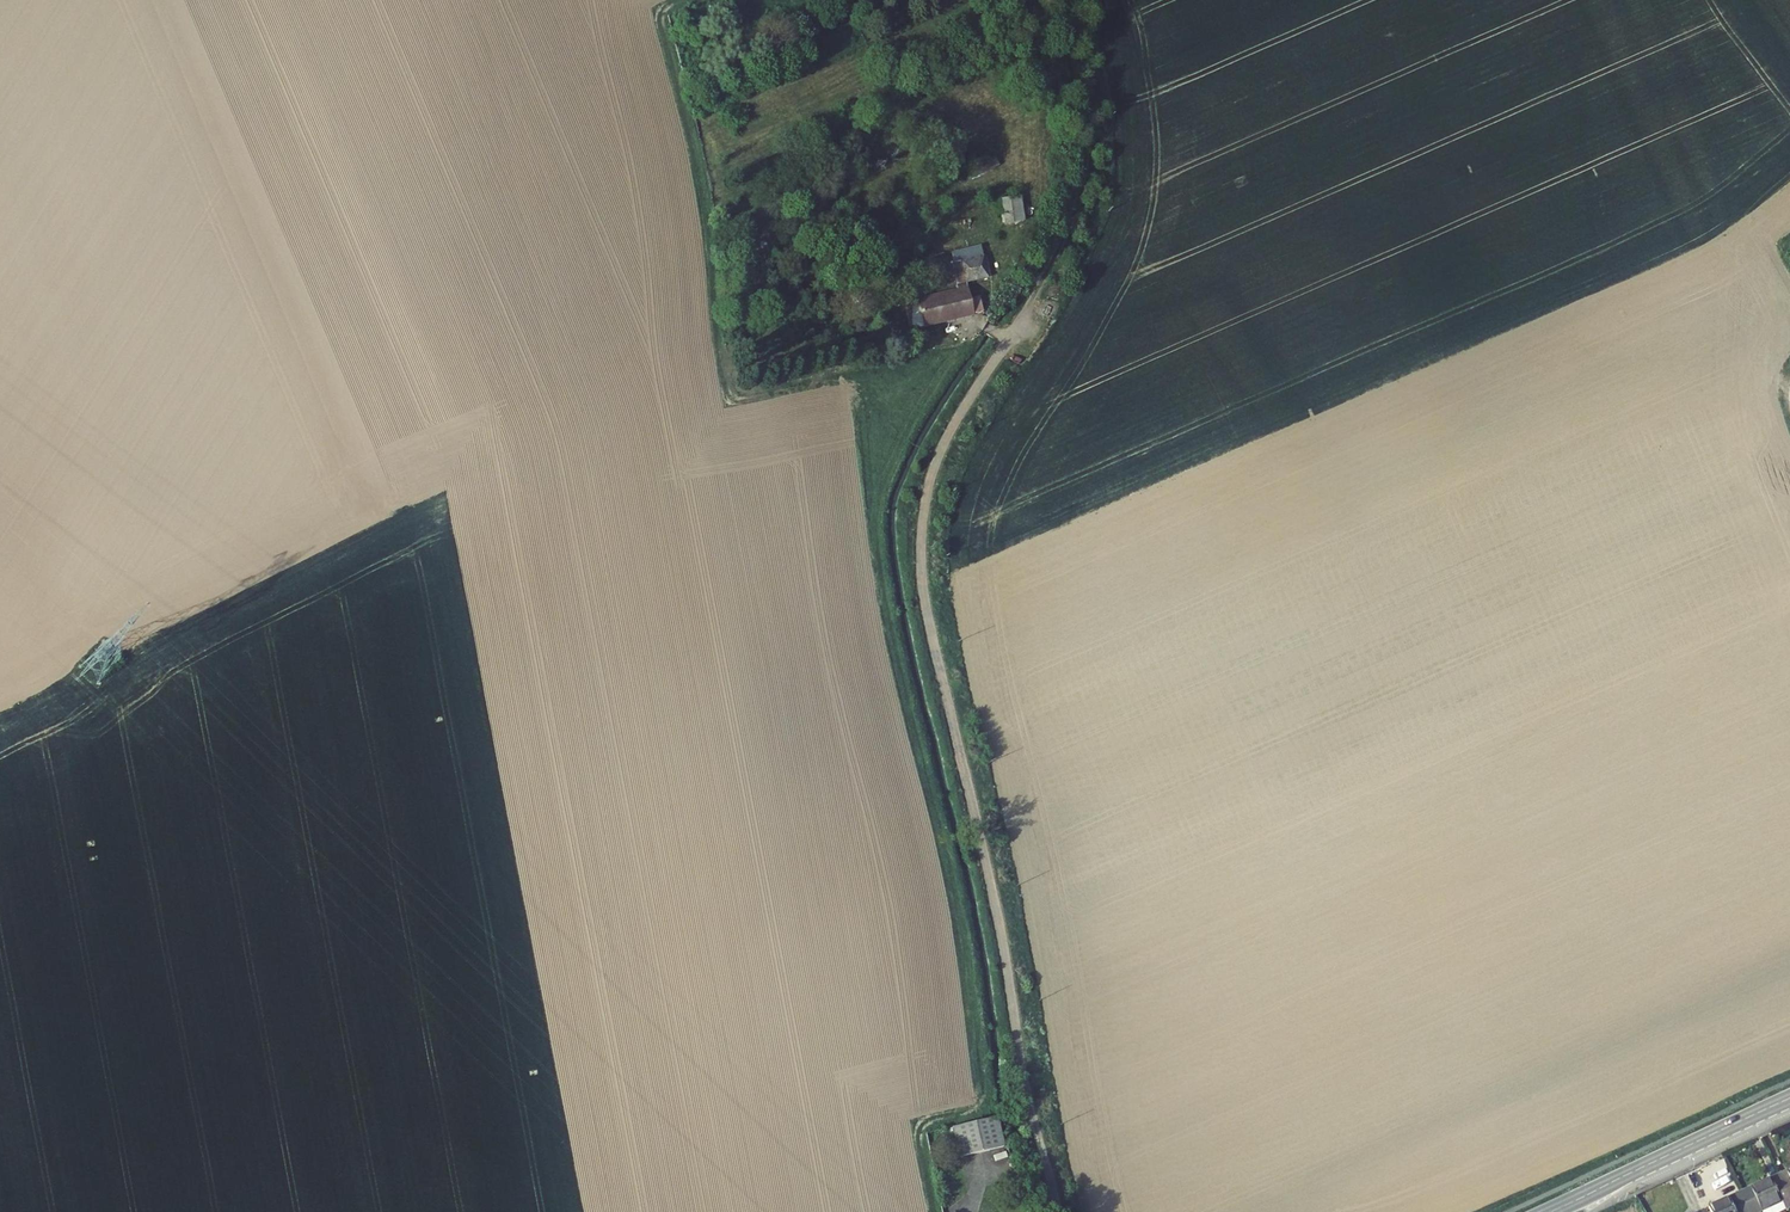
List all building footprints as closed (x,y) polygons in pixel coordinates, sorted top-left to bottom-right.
[(956,2),(955,0),(935,0),(939,8),(956,2)] [(1002,197),(1003,224),(1024,223),(1023,196),(1002,197)] [(1000,248),(967,257),(974,286),(987,283),(985,275),(1005,267),(1000,248)] [(992,307),(987,283),(974,286),(936,295),(942,320),(992,307)] [(958,1146),(953,1129),(926,1135),(930,1152),(958,1146)] [(1781,1180),(1789,1198),(1789,1171),(1780,1176),(1781,1180)] [(1789,1207),(1789,1198),(1781,1180),(1773,1184),(1771,1180),(1752,1189),(1763,1211),(1779,1211),(1789,1207)] [(1741,1194),(1710,1208),(1712,1211),(1749,1211),(1741,1194)]
